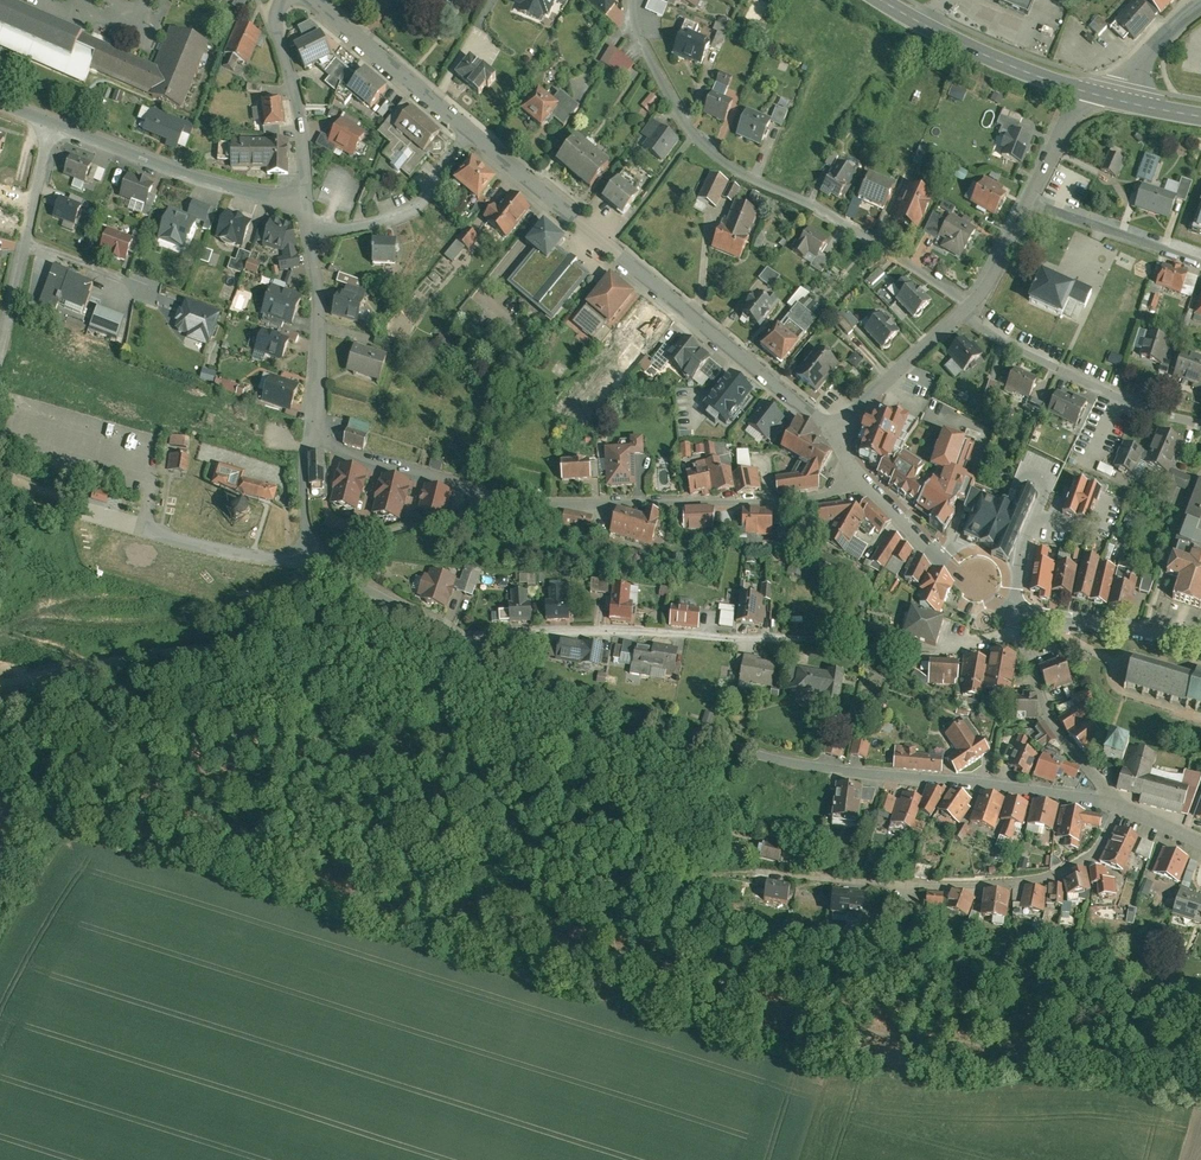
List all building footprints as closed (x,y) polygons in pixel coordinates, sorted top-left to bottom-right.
[(84,84),(91,69),(183,110),(211,47),(170,29),(153,67),(84,37),(84,35),(5,0),(0,0),(0,47),(84,84)] [(222,0),(207,0),(206,2),(216,8),(222,0)] [(241,12),(248,0),(223,0),(241,12)] [(417,1),(436,14),(445,0),(415,0),(417,1)] [(516,5),(521,6),(518,12),(542,21),(545,15),(549,17),(556,0),(518,0),(516,5)] [(590,2),(604,13),(612,3),(608,0),(592,0),(590,2)] [(678,0),(697,9),(701,0),(676,0),(678,0)] [(1036,0),(995,0),(1030,14),(1036,0)] [(1129,36),(1136,42),(1158,18),(1138,0),(1129,10),(1116,24),(1112,30),(1125,42),(1129,36)] [(1178,0),(1147,0),(1146,1),(1163,16),(1178,0)] [(1110,18),(1116,24),(1129,10),(1122,4),(1110,18)] [(1094,23),(1104,32),(1108,28),(1098,18),(1094,23)] [(299,27),(304,41),(321,33),(318,28),(310,22),(299,27)] [(687,22),(674,55),(691,63),(692,61),(701,64),(711,43),(695,36),(699,27),(687,22)] [(1094,23),(1089,28),(1099,38),(1104,32),(1094,23)] [(730,30),(717,24),(710,40),(723,46),(730,30)] [(261,35),(241,25),(227,54),(229,55),(241,61),(248,64),(261,35)] [(335,59),(321,33),(304,41),(294,47),(307,72),(319,66),(335,59)] [(639,58),(618,42),(602,62),(623,79),(639,58)] [(472,54),(456,74),(481,94),(488,86),(491,88),(500,76),(472,54)] [(241,61),(229,55),(223,67),(235,73),(241,61)] [(319,66),(327,74),(337,61),(335,59),(319,66)] [(326,84),(338,93),(347,69),(337,61),(327,74),(331,77),(326,84)] [(359,79),(347,69),(338,93),(343,87),(349,91),(359,79)] [(389,88),(367,70),(359,79),(349,91),(355,96),(372,109),(389,88)] [(716,83),(729,88),(733,78),(721,72),(716,83)] [(716,83),(703,113),(726,123),(735,102),(725,97),(729,88),(716,83)] [(263,86),(248,84),(247,91),(262,93),(263,86)] [(964,102),(969,91),(955,85),(950,96),(964,102)] [(355,96),(343,87),(338,93),(336,99),(346,106),(355,96)] [(123,92),(115,89),(112,98),(120,101),(123,92)] [(541,89),(522,111),(543,129),(554,115),(562,106),(555,100),(541,89)] [(562,106),(554,115),(565,124),(580,107),(561,92),(555,100),(562,106)] [(995,93),(991,99),(999,104),(1003,98),(995,93)] [(660,100),(652,94),(643,105),(651,111),(660,100)] [(283,99),(260,101),(263,128),(264,128),(280,126),(285,126),(283,99)] [(442,131),(406,100),(380,129),(378,132),(392,144),(383,154),(392,162),(389,165),(398,172),(401,169),(410,176),(429,153),(434,156),(440,156),(445,150),(445,143),(438,137),(442,131)] [(148,122),(153,111),(143,107),(138,118),(148,122)] [(778,107),(773,119),(784,124),(789,111),(778,107)] [(749,108),(737,134),(762,145),(773,119),(749,108)] [(185,121),(154,109),(153,111),(148,122),(144,133),(167,142),(166,144),(177,148),(186,126),(193,129),(197,121),(187,117),(185,121)] [(1002,116),(1021,123),(1023,117),(1005,109),(1002,116)] [(1012,128),(1018,130),(1021,123),(1002,116),(999,124),(1003,126),(1001,132),(1009,135),(1012,128)] [(330,141),(329,143),(344,151),(354,156),(356,152),(361,143),(367,132),(342,119),(338,126),(336,125),(329,138),(328,140),(330,141)] [(679,140),(652,119),(637,140),(664,160),(679,140)] [(280,126),(264,128),(264,134),(281,136),(280,126)] [(1022,163),(1033,136),(1018,130),(1012,128),(1009,135),(1001,155),(1022,163)] [(330,141),(328,140),(329,138),(322,134),(316,145),(340,157),(344,151),(329,143),(330,141)] [(578,135),(557,161),(591,188),(612,163),(578,135)] [(291,139),(233,140),(233,145),(233,158),(233,167),(246,167),(269,167),(269,173),(291,173),(291,139)] [(226,158),(226,145),(230,145),(230,141),(221,141),(218,159),(226,159),(226,158)] [(361,143),(356,152),(364,156),(369,147),(361,143)] [(927,149),(920,146),(914,160),(921,163),(927,149)] [(834,149),(826,163),(832,167),(840,153),(834,149)] [(92,160),(71,152),(63,171),(74,175),(72,183),(82,187),(85,178),(91,161),(92,160)] [(1111,152),(1103,169),(1118,176),(1126,159),(1111,152)] [(1139,177),(1154,182),(1163,158),(1148,153),(1139,177)] [(474,159),(456,180),(463,185),(480,200),(498,179),(474,159)] [(858,172),(839,160),(820,189),(831,196),(832,194),(841,199),(858,172)] [(91,161),(85,178),(91,180),(94,176),(101,179),(105,167),(91,161)] [(964,181),(968,171),(958,166),(954,176),(964,181)] [(128,173),(120,193),(131,197),(145,202),(153,183),(148,181),(149,178),(139,175),(138,177),(128,173)] [(731,182),(715,174),(702,199),(718,207),(723,197),(731,182)] [(859,198),(858,201),(862,202),(882,210),(895,185),(869,174),(859,198)] [(620,177),(603,197),(625,215),(632,206),(642,195),(620,177)] [(1183,178),(1177,194),(1180,195),(1180,198),(1187,200),(1194,182),(1183,178)] [(460,189),(463,185),(456,180),(453,183),(460,189)] [(731,182),(723,197),(733,202),(741,187),(731,182)] [(966,198),(973,203),(983,186),(976,182),(966,198)] [(1177,194),(1145,182),(1137,205),(1172,218),(1180,198),(1180,195),(1177,194)] [(983,186),(973,203),(996,216),(1008,197),(985,183),(983,186)] [(919,229),(935,195),(910,184),(895,218),(919,229)] [(496,228),(506,235),(532,205),(513,190),(499,207),(496,204),(485,218),(489,221),(496,228)] [(82,201),(62,193),(55,213),(63,216),(75,220),(82,201)] [(859,198),(853,196),(846,216),(855,220),(862,202),(858,201),(859,198)] [(145,202),(131,197),(127,207),(142,212),(145,202)] [(189,212),(198,216),(206,218),(208,219),(212,206),(212,205),(194,198),(189,212)] [(945,200),(941,208),(954,213),(957,205),(945,200)] [(724,218),(713,247),(740,258),(759,211),(735,201),(728,220),(724,218)] [(170,205),(159,235),(188,246),(198,216),(189,212),(170,205)] [(218,208),(212,206),(208,219),(206,218),(203,226),(210,229),(218,208)] [(1193,231),(1200,234),(1200,206),(1193,231)] [(234,214),(227,210),(217,234),(245,246),(254,222),(246,218),(247,215),(235,211),(234,214)] [(962,256),(978,229),(950,213),(946,220),(936,238),(944,242),(942,245),(962,256)] [(925,232),(936,238),(946,220),(936,214),(925,232)] [(72,227),(75,220),(63,216),(61,222),(72,227)] [(274,244),(275,241),(278,242),(277,245),(282,246),(284,255),(278,256),(279,267),(302,263),(300,252),(295,253),(292,236),(296,235),(294,224),(290,224),(291,224),(284,222),(284,224),(281,223),(281,221),(275,219),(274,221),(271,220),(266,238),(268,239),(267,242),(274,244)] [(568,237),(545,219),(527,241),(536,247),(550,259),(559,248),(568,237)] [(132,233),(109,224),(101,246),(125,255),(129,246),(134,234),(132,233)] [(134,234),(129,246),(135,250),(143,230),(135,227),(132,233),(134,234)] [(477,237),(466,227),(456,238),(457,239),(465,246),(467,248),(477,237)] [(829,239),(811,228),(802,242),(797,239),(791,248),(806,257),(810,252),(817,256),(818,257),(822,252),(829,239)] [(398,239),(374,239),(373,260),(397,261),(398,239)] [(457,239),(444,254),(453,261),(465,246),(457,239)] [(213,249),(206,246),(201,257),(208,260),(213,249)] [(251,252),(240,247),(236,258),(232,257),(228,266),(243,272),(245,268),(249,258),(251,252)] [(591,274),(559,248),(550,259),(536,247),(508,281),(554,319),(591,274)] [(817,256),(810,252),(806,257),(806,258),(813,263),(817,256)] [(831,257),(822,252),(818,257),(817,256),(813,263),(811,266),(822,272),(831,257)] [(261,263),(249,258),(245,268),(257,273),(261,263)] [(70,267),(55,261),(39,300),(56,306),(59,299),(81,308),(93,279),(69,269),(70,267)] [(1190,272),(1163,264),(1157,286),(1161,288),(1183,294),(1189,275),(1190,272)] [(781,276),(768,267),(760,279),(773,287),(781,276)] [(867,279),(872,284),(886,273),(881,267),(867,279)] [(297,273),(288,269),(284,280),(293,283),(297,273)] [(347,283),(362,288),(365,280),(340,272),(337,280),(347,283)] [(636,292),(612,272),(587,302),(588,303),(608,320),(611,322),(636,292)] [(1075,287),(1044,273),(1031,302),(1065,317),(1073,300),(1078,288),(1075,287)] [(1198,277),(1189,275),(1183,294),(1192,297),(1198,277)] [(934,302),(916,283),(914,285),(908,278),(898,287),(897,289),(903,295),(898,300),(916,319),(934,302)] [(898,300),(903,295),(897,289),(898,287),(891,280),(884,286),(898,300)] [(339,290),(331,313),(358,321),(368,290),(362,288),(347,283),(344,292),(339,290)] [(303,296),(272,284),(262,311),(265,312),(284,319),(293,323),(303,296)] [(1077,284),(1075,287),(1078,288),(1073,300),(1086,306),(1093,291),(1077,284)] [(1154,314),(1161,288),(1157,286),(1151,285),(1143,310),(1154,314)] [(799,303),(800,304),(805,298),(806,299),(810,293),(802,288),(788,303),(794,308),(799,303)] [(759,293),(743,311),(760,326),(776,309),(759,293)] [(223,311),(187,297),(184,305),(180,304),(178,307),(175,317),(179,318),(176,326),(189,331),(187,334),(208,342),(209,339),(212,340),(223,311)] [(800,304),(818,319),(825,311),(816,303),(806,299),(805,298),(800,304)] [(648,300),(622,329),(645,349),(671,320),(648,300)] [(124,313),(97,301),(90,323),(116,333),(124,313)] [(608,320),(588,303),(573,321),(593,337),(608,320)] [(780,324),(785,327),(790,321),(805,334),(818,319),(800,304),(799,303),(794,308),(780,324)] [(859,323),(850,312),(848,314),(843,308),(840,312),(845,317),(842,319),(851,330),(853,329),(859,323)] [(282,325),(284,319),(265,312),(260,324),(263,325),(270,327),(272,322),(282,325)] [(867,320),(872,325),(878,320),(872,312),(866,318),(868,319),(867,320)] [(377,316),(369,313),(366,322),(374,324),(377,316)] [(868,329),(867,330),(884,349),(901,333),(884,314),(878,320),(872,325),(868,329)] [(872,325),(867,320),(863,324),(868,329),(872,325)] [(790,321),(785,327),(800,340),(805,334),(790,321)] [(282,325),(272,322),(270,327),(291,335),(298,338),(300,332),(282,325)] [(780,324),(762,345),(783,363),(802,342),(800,340),(785,327),(780,324)] [(270,327),(263,325),(254,350),(281,360),(291,335),(270,327)] [(622,347),(630,338),(620,330),(613,339),(622,347)] [(1173,339),(1149,331),(1140,356),(1164,365),(1173,339)] [(376,334),(374,342),(388,346),(390,339),(376,334)] [(673,350),(667,358),(670,361),(692,379),(693,378),(700,370),(711,357),(685,336),(673,350)] [(966,338),(949,354),(954,359),(962,368),(965,372),(982,356),(966,338)] [(652,359),(651,361),(654,363),(662,370),(670,361),(667,358),(673,350),(665,343),(652,359)] [(388,354),(355,344),(347,370),(380,380),(388,354)] [(819,344),(795,372),(818,393),(843,365),(819,344)] [(1112,350),(1108,360),(1118,364),(1122,354),(1112,350)] [(849,360),(857,367),(865,358),(856,351),(849,360)] [(1175,378),(1200,387),(1200,358),(1184,352),(1175,378)] [(652,359),(647,354),(631,372),(640,379),(654,363),(651,361),(652,359)] [(724,369),(711,357),(700,370),(709,378),(714,382),(720,374),(724,369)] [(962,368),(954,359),(949,364),(957,373),(962,368)] [(216,368),(202,364),(199,377),(212,381),(216,368)] [(1040,381),(1016,368),(1005,390),(1014,395),(1016,391),(1031,398),(1040,381)] [(258,385),(265,388),(271,372),(264,370),(258,385)] [(703,386),(709,378),(700,370),(693,378),(703,386)] [(720,420),(725,424),(753,387),(731,370),(702,407),(710,413),(707,417),(716,424),(720,420)] [(300,381),(271,371),(271,372),(265,388),(262,397),(291,407),(300,381)] [(634,379),(629,375),(619,387),(624,392),(634,379)] [(239,381),(223,376),(220,386),(236,391),(236,390),(239,382),(239,381)] [(999,383),(990,380),(984,395),(993,398),(999,383)] [(246,385),(239,382),(236,390),(243,392),(246,385)] [(1073,399),(1058,392),(1049,412),(1079,425),(1090,400),(1076,393),(1073,399)] [(1033,397),(1029,405),(1041,411),(1044,402),(1033,397)] [(785,416),(764,400),(747,422),(768,438),(785,416)] [(892,418),(875,410),(871,419),(865,416),(857,434),(865,438),(859,452),(881,462),(884,455),(895,459),(912,418),(894,411),(892,418)] [(801,416),(781,447),(811,466),(807,473),(777,477),(779,493),(821,488),(820,477),(833,456),(806,439),(815,425),(801,416)] [(348,428),(368,434),(371,424),(350,418),(348,428)] [(348,428),(343,443),(364,449),(368,434),(348,428)] [(967,429),(961,439),(965,441),(976,444),(979,434),(967,429)] [(1185,441),(1161,430),(1150,454),(1143,451),(1139,460),(1170,474),(1185,441)] [(944,474),(940,485),(932,480),(926,492),(917,505),(932,516),(929,519),(944,529),(956,512),(952,510),(956,505),(957,505),(968,477),(953,471),(965,441),(961,439),(944,433),(943,435),(930,468),(944,474)] [(189,450),(190,440),(172,437),(170,447),(189,450)] [(605,447),(606,485),(635,484),(634,452),(644,452),(644,437),(631,437),(631,446),(605,447)] [(450,441),(448,446),(456,449),(458,443),(450,441)] [(691,441),(680,442),(681,456),(692,456),(691,441)] [(736,441),(732,445),(737,450),(741,445),(736,441)] [(715,442),(704,442),(704,444),(705,452),(705,455),(716,454),(715,442)] [(725,442),(715,442),(716,454),(716,457),(718,457),(728,454),(725,442)] [(1143,451),(1123,443),(1114,464),(1134,472),(1139,460),(1143,451)] [(704,444),(695,444),(695,452),(705,452),(704,444)] [(739,473),(753,470),(749,450),(738,450),(739,473)] [(1033,450),(1028,468),(1042,472),(1047,453),(1033,450)] [(888,461),(880,472),(893,482),(890,486),(915,503),(926,488),(915,480),(925,466),(906,453),(896,467),(888,461)] [(327,454),(309,455),(310,484),(313,484),(324,484),(328,484),(327,454)] [(728,454),(718,457),(720,467),(731,466),(729,454),(728,454)] [(189,459),(170,456),(167,471),(187,474),(189,459)] [(431,457),(428,466),(441,469),(444,460),(431,457)] [(716,457),(706,459),(711,489),(735,487),(731,466),(720,467),(718,457),(716,457)] [(1106,473),(1109,475),(1114,464),(1102,458),(1097,469),(1106,473)] [(562,459),(562,479),(592,479),(592,459),(562,459)] [(687,470),(691,492),(702,490),(702,494),(711,493),(711,489),(706,459),(695,460),(695,462),(692,463),(693,469),(687,470)] [(369,470),(341,463),(339,471),(337,470),(332,488),(335,489),(331,503),(359,510),(369,470)] [(472,467),(463,464),(460,474),(469,477),(472,467)] [(244,480),(246,474),(244,474),(220,467),(214,486),(238,493),(242,479),(244,480)] [(760,489),(756,469),(753,470),(739,473),(733,474),(737,493),(760,489)] [(1187,488),(1191,474),(1174,469),(1169,482),(1187,488)] [(412,480),(383,473),(381,481),(378,480),(373,499),(376,500),(373,513),(401,520),(412,480)] [(238,493),(237,495),(277,506),(281,490),(255,483),(244,480),(242,479),(238,493)] [(1089,521),(1101,489),(1075,479),(1063,511),(1089,521)] [(1179,540),(1181,541),(1197,547),(1200,549),(1200,481),(1179,540)] [(452,492),(427,485),(425,492),(423,491),(420,502),(422,502),(420,512),(433,515),(446,512),(452,492)] [(974,513),(965,533),(994,547),(992,551),(1007,558),(1035,496),(1020,489),(1013,503),(1001,497),(998,502),(982,495),(974,513)] [(974,513),(982,495),(972,491),(965,509),(974,513)] [(892,519),(867,497),(858,508),(868,513),(864,519),(880,533),(892,519)] [(858,508),(846,501),(819,502),(820,521),(836,520),(827,537),(847,547),(848,548),(855,535),(864,519),(868,513),(858,508)] [(684,504),(684,527),(713,526),(713,504),(684,504)] [(618,505),(610,531),(652,545),(662,512),(648,507),(645,514),(618,505)] [(234,510),(232,514),(231,517),(232,520),(234,523),(236,526),(239,527),(243,528),(247,527),(250,525),(252,522),(253,518),(253,514),(252,511),(249,508),(246,506),(242,506),(239,506),(236,508),(234,510)] [(772,506),(744,506),(744,534),(747,534),(757,534),(772,534),(772,506)] [(562,523),(589,528),(591,515),(564,509),(562,523)] [(723,510),(714,510),(714,520),(723,521),(723,510)] [(904,537),(889,527),(870,556),(880,563),(886,565),(894,553),(903,539),(904,537)] [(757,537),(757,534),(747,534),(748,548),(763,547),(763,538),(757,537)] [(709,535),(701,543),(708,549),(715,541),(709,535)] [(867,542),(855,535),(848,548),(847,547),(845,550),(859,557),(867,542)] [(916,547),(903,539),(894,553),(906,561),(916,547)] [(1111,554),(1115,544),(1107,541),(1104,551),(1111,554)] [(1178,551),(1194,557),(1195,551),(1197,547),(1181,541),(1178,551)] [(1073,561),(1062,559),(1057,586),(1074,590),(1075,590),(1081,560),(1084,547),(1076,546),(1073,561)] [(1057,550),(1038,547),(1031,586),(1042,588),(1041,595),(1053,597),(1059,562),(1055,562),(1057,550)] [(932,562),(919,551),(915,558),(911,556),(905,567),(908,569),(904,575),(920,582),(932,562)] [(1082,560),(1081,560),(1075,590),(1074,590),(1074,592),(1091,596),(1100,560),(1101,555),(1084,551),(1082,560)] [(1170,571),(1183,576),(1176,594),(1200,602),(1200,553),(1195,551),(1194,557),(1178,551),(1177,551),(1170,571)] [(872,559),(869,566),(884,572),(887,566),(886,565),(880,563),(872,559)] [(1119,565),(1100,560),(1091,596),(1110,601),(1116,578),(1119,565)] [(958,576),(933,563),(917,593),(922,595),(919,600),(940,609),(946,599),(947,600),(955,586),(953,585),(958,576)] [(878,576),(857,567),(851,581),(872,589),(878,576)] [(482,575),(466,571),(461,588),(457,587),(454,595),(459,596),(458,597),(473,602),(481,576),(482,575)] [(1127,572),(1125,580),(1136,583),(1138,575),(1127,572)] [(1156,576),(1145,573),(1140,588),(1152,591),(1156,576)] [(457,587),(457,584),(435,577),(432,585),(425,582),(420,600),(427,602),(425,610),(448,616),(454,595),(457,587)] [(1125,580),(1116,578),(1110,601),(1110,602),(1130,606),(1136,583),(1125,580)] [(520,589),(528,589),(528,581),(520,580),(520,589)] [(613,597),(613,583),(597,582),(597,597),(613,597)] [(562,585),(550,585),(551,594),(562,594),(562,585)] [(771,586),(762,586),(762,600),(765,600),(771,601),(771,586)] [(632,592),(615,589),(615,591),(614,600),(610,625),(633,628),(636,610),(630,609),(632,592)] [(671,592),(661,590),(660,599),(669,601),(670,601),(671,592)] [(726,608),(737,609),(739,597),(740,593),(728,591),(726,608)] [(549,594),(549,607),(546,607),(547,626),(569,625),(568,606),(564,606),(564,593),(562,594),(551,594),(549,594)] [(512,610),(509,610),(509,617),(510,629),(532,628),(531,608),(528,608),(527,596),(511,597),(512,610)] [(739,597),(737,609),(735,623),(763,627),(765,610),(763,610),(765,600),(762,600),(739,597)] [(948,615),(912,604),(904,631),(940,641),(948,615)] [(726,608),(719,607),(719,613),(721,613),(719,629),(733,630),(735,623),(737,609),(726,608)] [(671,626),(670,631),(699,634),(701,612),(673,610),(672,615),(669,615),(668,626),(671,626)] [(510,629),(509,617),(501,618),(501,629),(510,629)] [(989,657),(983,686),(1010,691),(1017,651),(991,645),(989,657)] [(623,652),(615,651),(613,665),(620,666),(620,671),(632,673),(637,653),(637,649),(624,647),(623,652)] [(580,672),(583,651),(560,648),(556,669),(580,672)] [(605,651),(583,648),(583,651),(580,672),(601,675),(602,672),(604,658),(605,651)] [(651,655),(637,653),(632,673),(630,681),(650,685),(653,675),(667,678),(674,679),(676,669),(679,654),(653,649),(651,655)] [(989,657),(963,652),(961,673),(966,674),(962,692),(981,696),(983,686),(989,657)] [(1052,661),(1039,665),(1047,687),(1072,679),(1063,655),(1052,659),(1052,661)] [(1198,705),(1200,707),(1200,667),(1198,666),(1196,663),(1195,665),(1196,667),(1194,675),(1181,671),(1181,669),(1178,668),(1178,671),(1167,667),(1168,665),(1164,664),(1163,666),(1153,663),(1153,660),(1151,660),(1150,663),(1135,658),(1134,656),(1131,657),(1132,659),(1125,681),(1122,683),(1124,686),(1126,684),(1142,688),(1141,691),(1143,692),(1144,689),(1156,692),(1155,695),(1158,697),(1159,693),(1170,697),(1169,700),(1172,701),(1173,698),(1186,702),(1184,705),(1187,706),(1188,703),(1195,705),(1194,708),(1197,709),(1198,705)] [(959,659),(930,657),(930,660),(929,669),(929,681),(956,684),(956,678),(959,678),(959,659)] [(611,659),(604,658),(602,672),(608,673),(611,659)] [(743,675),(745,659),(738,658),(735,673),(743,675)] [(773,694),(777,668),(758,665),(759,661),(745,659),(743,675),(740,688),(773,694)] [(929,669),(930,660),(921,659),(921,669),(929,669)] [(674,679),(667,678),(666,683),(680,686),(682,670),(676,669),(674,679)] [(847,676),(829,673),(828,676),(801,671),(798,686),(790,694),(802,705),(808,699),(824,701),(824,705),(842,708),(847,676)] [(666,683),(667,678),(653,675),(650,685),(664,688),(666,683)] [(1072,683),(1077,695),(1090,690),(1082,679),(1072,683)] [(1077,695),(1072,697),(1073,701),(1076,709),(1084,704),(1086,706),(1095,703),(1090,690),(1077,695)] [(1014,696),(1015,718),(1038,718),(1037,691),(1023,692),(1023,695),(1014,696)] [(1076,709),(1073,701),(1059,707),(1063,717),(1076,709)] [(1063,717),(1059,720),(1068,735),(1087,723),(1093,719),(1086,706),(1084,704),(1076,709),(1063,717)] [(715,723),(706,720),(702,732),(711,735),(715,723)] [(1058,742),(1043,722),(1034,729),(1041,738),(1035,742),(1041,751),(1047,747),(1049,749),(1058,742)] [(944,732),(947,736),(958,727),(954,723),(944,732)] [(947,764),(956,777),(989,755),(966,723),(958,727),(947,736),(945,738),(959,757),(947,764)] [(1087,723),(1068,735),(1087,755),(1103,740),(1087,723)] [(1133,744),(1113,737),(1106,757),(1126,764),(1133,744)] [(1031,743),(1020,739),(1008,769),(1022,775),(1021,779),(1028,782),(1039,756),(1028,751),(1031,743)] [(827,744),(824,761),(839,763),(842,747),(827,744)] [(854,745),(850,762),(866,765),(869,749),(854,745)] [(1123,772),(1117,792),(1142,799),(1140,807),(1182,819),(1190,790),(1183,788),(1151,779),(1154,769),(1158,754),(1136,748),(1129,774),(1123,772)] [(893,774),(942,777),(943,760),(916,759),(916,751),(894,750),(894,762),(891,762),(891,770),(893,770),(893,772),(893,774)] [(1065,765),(1046,758),(1037,781),(1056,788),(1060,776),(1065,765)] [(1065,765),(1060,776),(1077,782),(1082,768),(1066,762),(1065,765)] [(1154,769),(1151,779),(1183,788),(1186,778),(1154,769)] [(1183,788),(1190,790),(1182,819),(1188,820),(1200,786),(1200,776),(1187,772),(1186,778),(1183,788)] [(934,824),(947,799),(928,789),(921,803),(928,805),(924,819),(934,824)] [(863,792),(838,790),(837,798),(836,804),(835,818),(834,828),(859,830),(863,792)] [(977,808),(954,793),(939,816),(962,831),(977,808)] [(982,796),(971,829),(997,838),(1001,826),(1008,804),(982,796)] [(921,803),(902,797),(892,830),(918,838),(924,819),(928,805),(921,803)] [(896,803),(884,801),(880,819),(892,821),(896,803)] [(1001,826),(1006,828),(1000,843),(1014,848),(1020,832),(1023,833),(1031,808),(1009,801),(1008,804),(1001,826)] [(835,818),(836,804),(828,803),(827,818),(835,818)] [(1061,810),(1039,805),(1034,830),(1047,833),(1055,835),(1061,810)] [(1087,816),(1061,811),(1057,831),(1060,832),(1057,845),(1065,846),(1064,853),(1080,856),(1084,831),(1102,834),(1104,821),(1087,817),(1087,816)] [(1045,843),(1047,833),(1034,830),(1029,829),(1027,839),(1045,843)] [(973,835),(963,830),(955,844),(965,850),(973,835)] [(1138,842),(1116,832),(1100,868),(1121,878),(1122,878),(1126,871),(1138,842)] [(1052,844),(1043,843),(1042,851),(1051,853),(1052,844)] [(1154,849),(1142,844),(1135,859),(1149,865),(1154,849)] [(761,864),(778,868),(781,854),(764,850),(764,852),(760,852),(759,861),(762,861),(761,864)] [(1192,864),(1164,854),(1154,880),(1181,891),(1192,864)] [(1058,865),(1052,861),(1051,871),(1051,874),(1063,870),(1058,865)] [(1019,863),(1017,874),(1026,876),(1028,865),(1019,863)] [(1129,872),(1126,871),(1122,878),(1121,878),(1120,880),(1125,882),(1129,872)] [(1105,885),(1105,872),(1091,873),(1092,886),(1098,886),(1105,885)] [(1071,886),(1065,887),(1068,903),(1092,899),(1088,876),(1070,879),(1071,886)] [(793,886),(769,883),(766,904),(791,907),(793,886)] [(1105,885),(1098,886),(1100,904),(1118,902),(1116,884),(1105,885)] [(1153,889),(1144,885),(1139,899),(1147,903),(1153,889)] [(1157,887),(1152,901),(1158,903),(1162,888),(1157,887)] [(1065,892),(1049,890),(1047,911),(1063,913),(1065,892)] [(1047,895),(1026,891),(1021,915),(1043,919),(1047,895)] [(847,915),(847,927),(860,928),(862,895),(834,893),(833,915),(847,915)] [(951,899),(945,914),(959,919),(967,899),(953,894),(951,899)] [(945,914),(951,899),(941,895),(939,898),(945,899),(943,913),(945,914)] [(1010,899),(985,895),(982,921),(994,923),(1007,924),(1010,899)] [(939,898),(928,897),(927,914),(943,915),(943,913),(945,899),(939,898)] [(1181,897),(1180,899),(1179,905),(1173,924),(1200,932),(1200,903),(1181,897)] [(985,922),(971,919),(967,934),(980,938),(985,922)] [(1007,924),(994,923),(993,931),(1005,933),(1007,924)] [(1041,927),(1036,924),(1033,931),(1039,933),(1041,927)]
